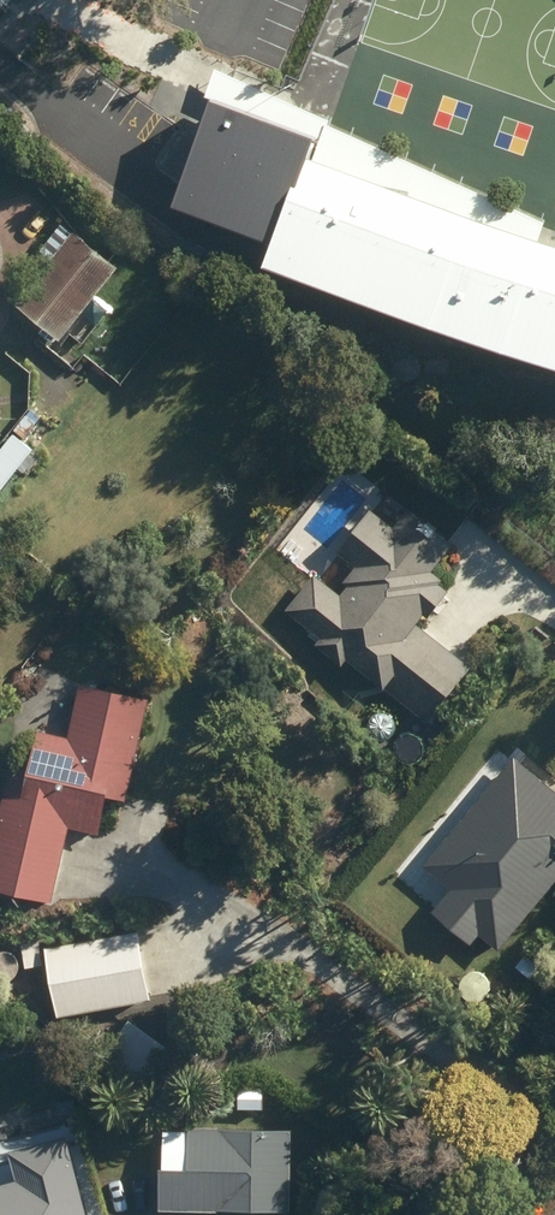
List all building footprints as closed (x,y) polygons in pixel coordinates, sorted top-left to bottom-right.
[(178,197),(283,234),(273,259),(554,355),(554,234),(548,231),(553,216),(218,63),(209,88),(220,91),(178,197)] [(60,228),(40,252),(48,260),(10,306),(52,341),(113,268),(70,233),(69,235),(60,228)] [(100,324),(116,337),(122,328),(106,316),(100,324)] [(99,338),(90,349),(99,356),(108,345),(99,338)] [(366,362),(367,366),(371,369),(375,372),(379,372),(384,371),(388,369),(391,365),(393,361),(393,356),(391,352),(388,348),(384,346),(380,345),(376,345),(372,346),(369,349),(366,353),(365,357),(366,362)] [(399,369),(401,373),(404,376),(408,379),(412,379),(417,378),(421,376),(424,373),(426,368),(426,363),(424,359),(421,355),(418,353),(413,352),(409,352),(405,354),(402,356),(400,360),(398,364),(399,369)] [(49,408),(37,422),(47,431),(60,417),(49,408)] [(322,571),(293,607),(328,635),(323,641),(350,662),(356,655),(385,678),(381,683),(431,723),(477,665),(424,622),(434,610),(438,613),(458,588),(449,580),(452,576),(440,567),(461,541),(416,504),(400,524),(377,506),(343,549),(362,564),(349,580),(355,584),(348,592),(322,571)] [(0,803),(0,894),(48,906),(66,830),(92,836),(100,798),(121,803),(145,699),(78,684),(65,739),(32,732),(23,773),(8,769),(0,803)] [(499,957),(554,889),(554,782),(520,753),(430,863),(457,886),(439,907),(499,957)] [(134,931),(40,948),(52,1018),(147,1001),(134,931)] [(35,943),(19,946),(23,965),(25,964),(26,969),(40,966),(35,943)] [(124,1021),(101,1053),(141,1082),(164,1050),(124,1021)]
